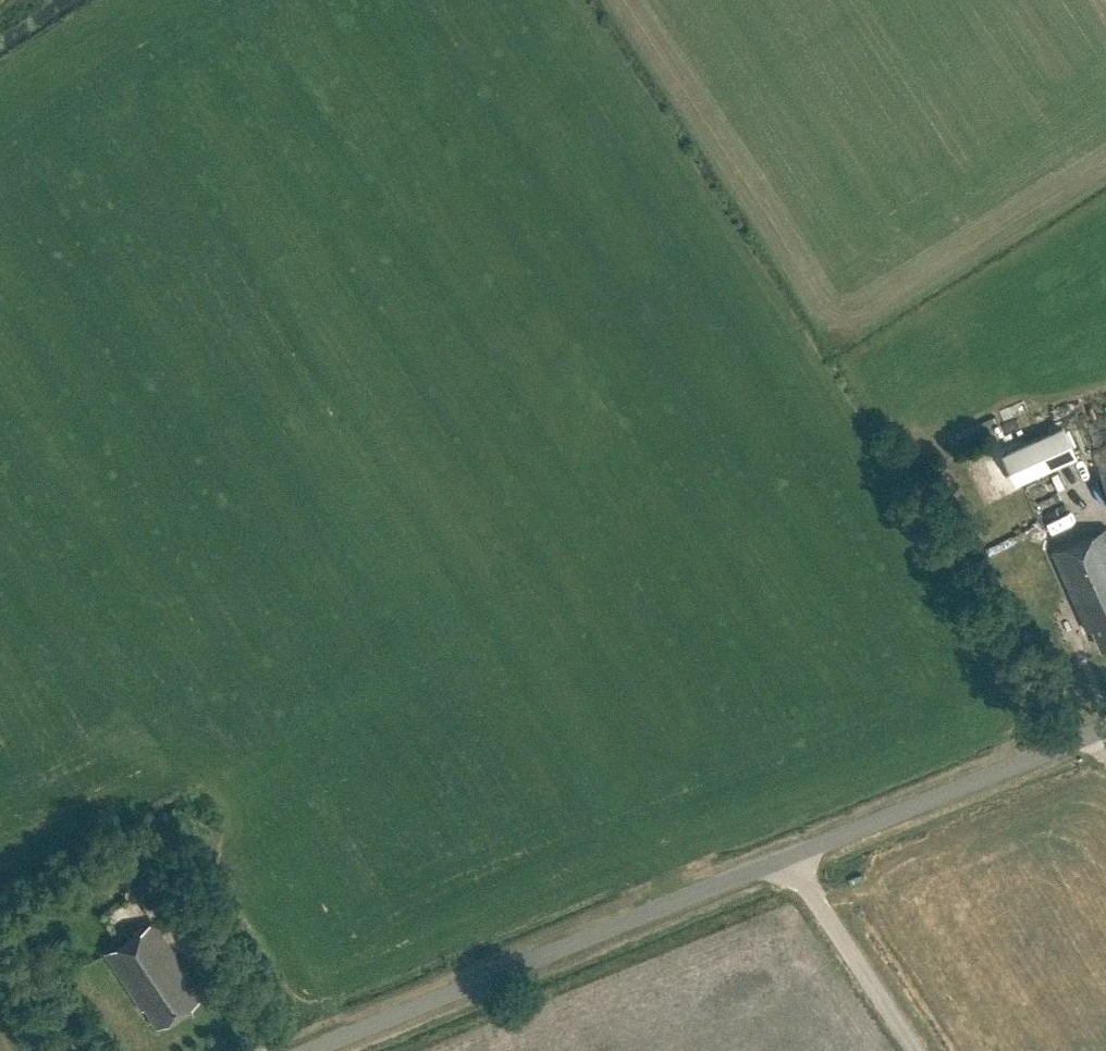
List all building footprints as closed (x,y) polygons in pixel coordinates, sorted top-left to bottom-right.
[(1065,426),(1003,454),(1016,483),(1078,456),(1065,426)] [(1096,462),(1105,486),(1105,458),(1096,462)] [(1052,550),(1086,629),(1093,626),(1101,646),(1105,644),(1105,526),(1052,550)] [(126,893),(100,911),(113,929),(138,911),(126,893)] [(152,920),(105,951),(142,1008),(147,1005),(159,1024),(198,998),(190,985),(194,983),(152,920)]
